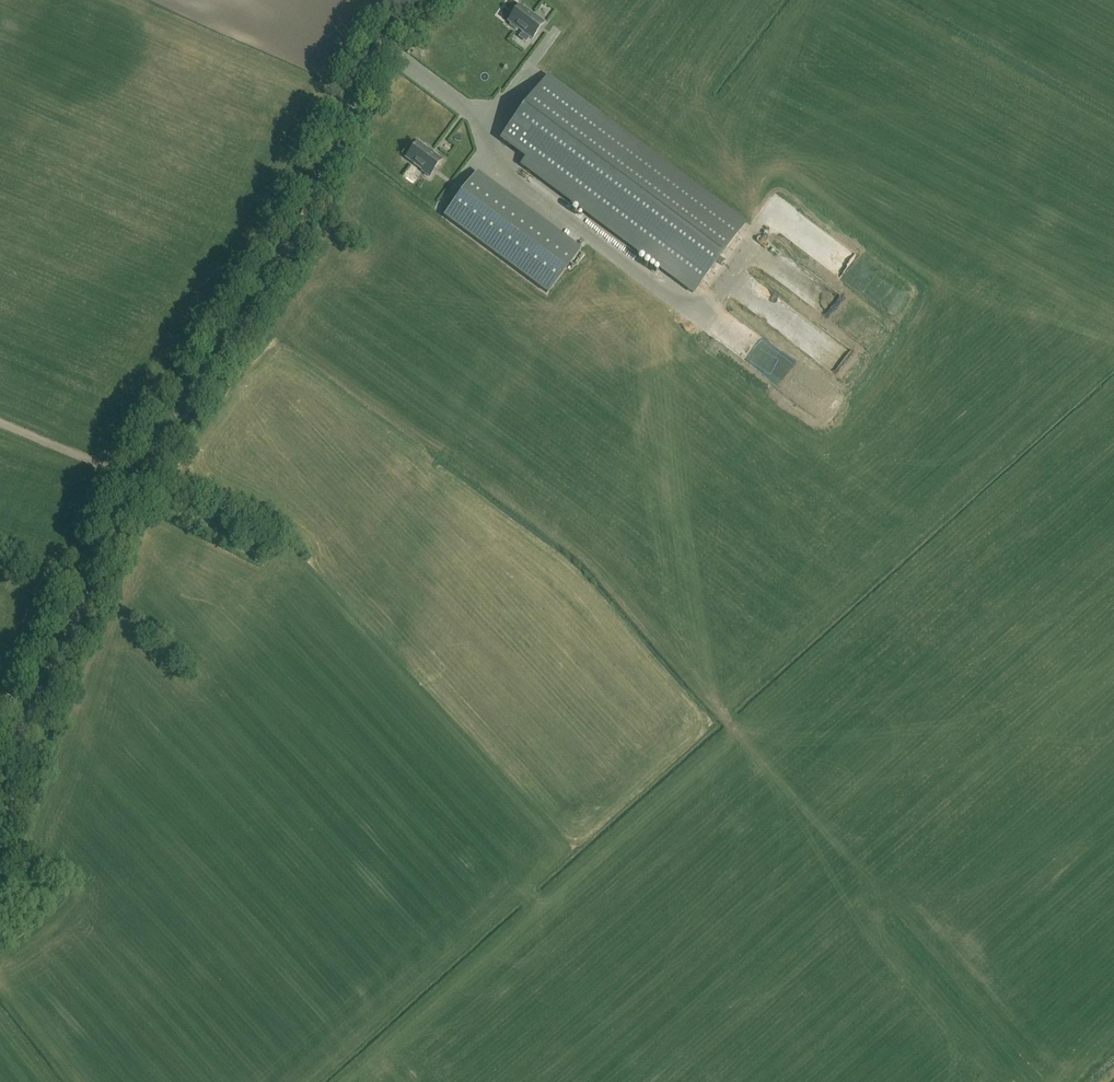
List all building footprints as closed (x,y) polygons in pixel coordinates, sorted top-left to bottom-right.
[(538,11),(549,19),(556,9),(545,1),(538,11)] [(507,20),(510,22),(508,24),(516,29),(517,28),(531,38),(544,21),(533,13),(532,14),(518,4),(507,20)] [(548,78),(503,139),(528,157),(522,165),(693,292),(744,225),(548,78)] [(440,147),(451,154),(457,144),(446,137),(440,147)] [(407,158),(422,170),(421,171),(431,177),(443,161),(433,153),(434,151),(427,146),(426,148),(418,143),(407,158)] [(477,174),(446,215),(547,291),(578,250),(477,174)] [(812,346),(808,351),(849,380),(864,359),(840,342),(834,351),(823,343),(818,350),(812,346)]
